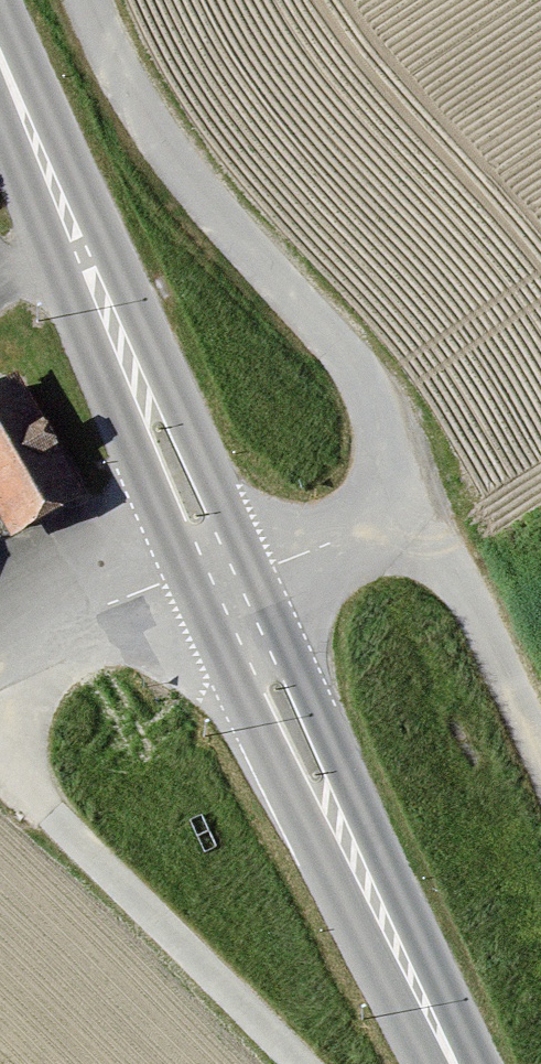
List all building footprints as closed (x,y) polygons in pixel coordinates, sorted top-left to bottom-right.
[(0,385),(0,531),(3,537),(70,500),(6,382),(0,385)]
